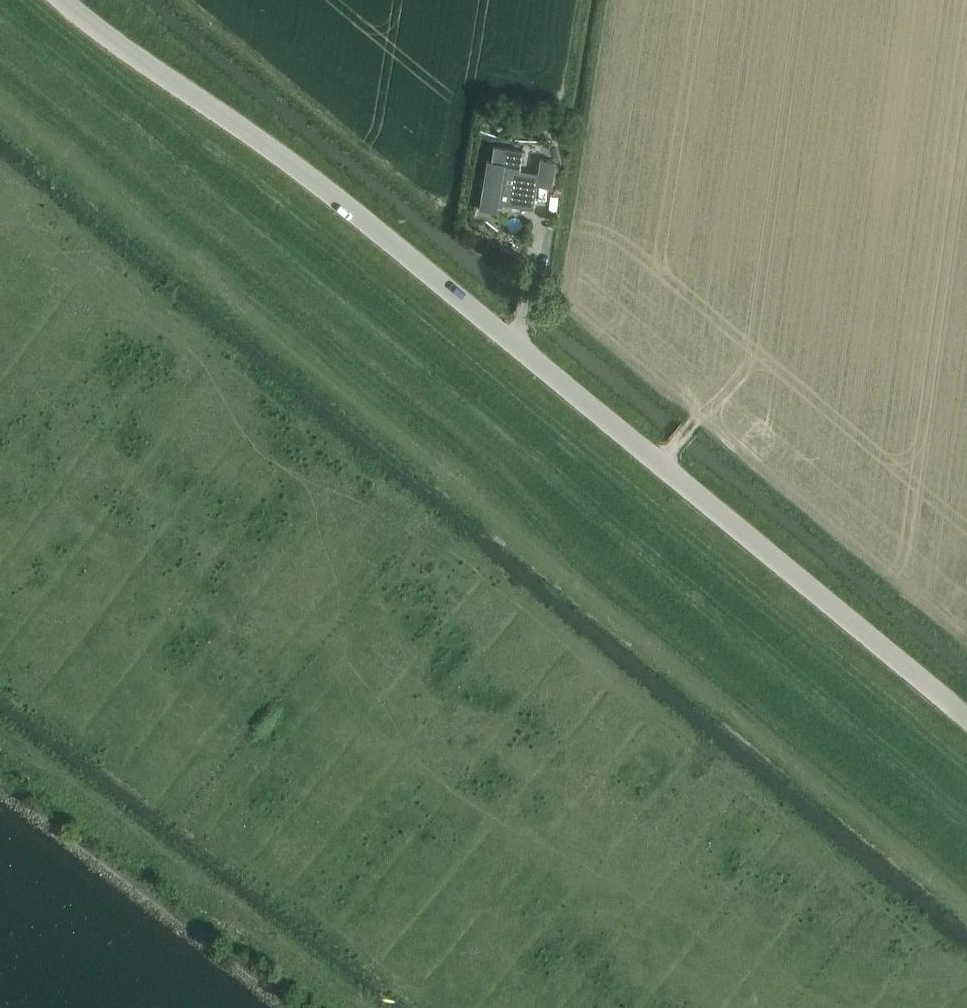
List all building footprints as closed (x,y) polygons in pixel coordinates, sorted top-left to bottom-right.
[(487,160),(478,208),(497,211),(498,202),(533,208),(537,184),(551,187),(555,161),(540,158),(537,173),(519,170),(522,151),(494,146),(491,161),(487,160)]
